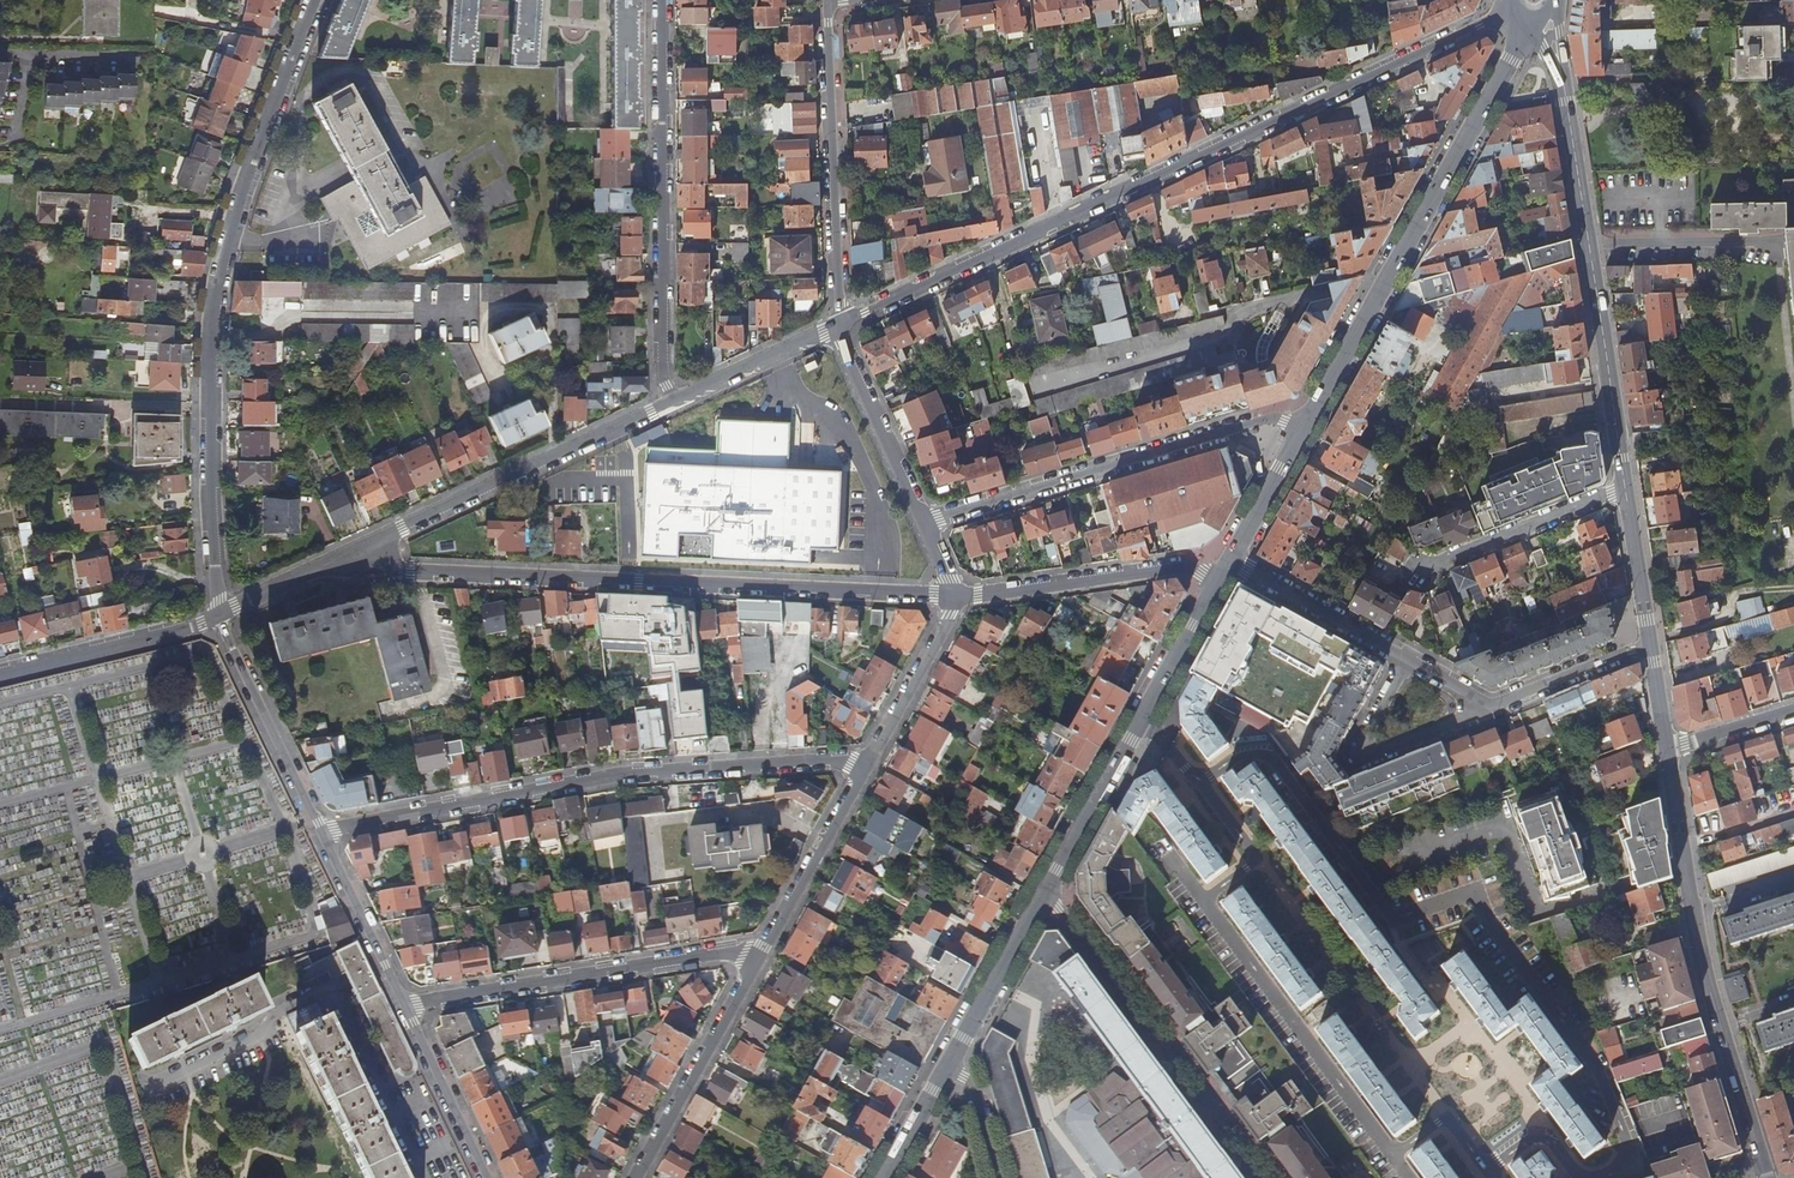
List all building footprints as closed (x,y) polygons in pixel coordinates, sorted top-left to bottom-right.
[(118,0),(82,0),(81,37),(117,37),(118,0)] [(247,12),(273,17),(276,5),(277,0),(249,0),(247,12)] [(334,19),(332,19),(329,27),(330,27),(318,58),(344,59),(367,0),(341,0),(334,19)] [(471,65),(472,45),(474,45),(475,37),(473,37),(476,0),(452,0),(447,64),(471,65)] [(513,40),(511,40),(511,48),(512,48),(511,67),(535,68),(540,0),(516,0),(513,40)] [(612,128),(628,128),(636,128),(636,111),(637,111),(637,102),(636,102),(636,58),(637,58),(637,50),(635,50),(636,5),(637,5),(637,0),(612,0),(612,128)] [(960,0),(951,0),(937,2),(940,23),(951,22),(953,33),(965,32),(964,28),(964,27),(961,7),(960,0)] [(994,2),(996,23),(997,29),(998,31),(1006,30),(1006,33),(1027,30),(1025,17),(1023,17),(1022,8),(1019,9),(1018,0),(1012,0),(994,2)] [(1064,22),(1060,0),(1035,0),(1039,26),(1064,22)] [(1064,22),(1084,19),(1084,17),(1091,16),(1090,7),(1087,4),(1086,0),(1060,0),(1064,22)] [(1095,11),(1097,25),(1112,22),(1110,9),(1119,8),(1118,0),(1094,0),(1095,11)] [(1132,11),(1132,14),(1139,14),(1139,11),(1150,9),(1149,4),(1158,2),(1158,0),(1130,0),(1132,11)] [(1203,29),(1201,13),(1199,0),(1166,0),(1171,33),(1203,29)] [(1236,6),(1243,5),(1244,9),(1257,7),(1256,0),(1235,0),(1236,6)] [(1423,35),(1419,6),(1418,0),(1414,0),(1388,4),(1391,30),(1393,40),(1394,49),(1423,35)] [(1426,5),(1419,6),(1423,35),(1475,11),(1481,0),(1437,0),(1426,5)] [(1570,32),(1600,31),(1600,18),(1611,18),(1611,4),(1605,4),(1605,0),(1574,0),(1570,32)] [(1781,0),(1782,20),(1793,20),(1793,0),(1792,0),(1781,0)] [(994,2),(961,7),(964,27),(964,28),(980,25),(996,23),(994,2)] [(785,17),(803,16),(803,5),(785,6),(785,13),(785,17)] [(758,26),(780,25),(779,14),(779,6),(757,7),(758,26)] [(683,23),(712,23),(712,20),(709,20),(709,7),(683,7),(683,14),(683,17),(683,23)] [(1207,12),(1201,13),(1203,29),(1218,26),(1216,11),(1215,11),(1215,9),(1206,10),(1207,12)] [(917,15),(905,17),(909,42),(920,40),(920,43),(930,41),(931,40),(930,30),(927,31),(925,17),(917,18),(917,15)] [(894,20),(873,23),(876,47),(876,49),(895,46),(898,46),(894,20)] [(876,47),(873,23),(849,27),(851,51),(876,47)] [(980,25),(981,31),(997,29),(996,23),(980,25)] [(780,61),(804,60),(803,43),(814,42),(814,24),(791,25),(792,43),(778,43),(779,61),(780,61)] [(1780,24),(1754,25),(1744,25),(1745,48),(1736,48),(1737,79),(1767,79),(1766,59),(1781,58),(1780,24)] [(1099,37),(1097,25),(1091,25),(1091,28),(1093,38),(1099,37)] [(709,55),(737,55),(737,27),(709,27),(709,55)] [(1702,37),(1702,27),(1686,28),(1687,37),(1702,37)] [(1085,38),(1093,38),(1091,28),(1084,30),(1085,38)] [(1655,28),(1617,30),(1600,31),(1570,32),(1577,76),(1630,73),(1629,64),(1623,65),(1623,60),(1615,60),(1615,64),(1604,65),(1604,63),(1601,63),(1601,47),(1607,47),(1607,49),(1656,48),(1655,28)] [(250,65),(253,66),(264,38),(242,34),(237,47),(233,59),(250,65)] [(1152,35),(1136,37),(1137,44),(1138,55),(1154,52),(1152,35)] [(1313,35),(1302,36),(1304,54),(1314,53),(1315,53),(1313,35)] [(1434,120),(1453,117),(1493,45),(1488,39),(1428,66),(1432,74),(1454,87),(1452,90),(1450,89),(1438,109),(1400,116),(1400,120),(1397,120),(1398,127),(1408,125),(1434,120)] [(1037,49),(1039,60),(1045,58),(1043,43),(1036,44),(1037,49)] [(224,56),(233,59),(237,47),(228,44),(224,56)] [(1363,45),(1348,47),(1350,61),(1350,63),(1369,54),(1367,44),(1363,45)] [(485,64),(499,64),(500,46),(486,45),(485,64)] [(895,46),(876,49),(878,58),(894,55),(895,46)] [(1319,66),(1350,61),(1348,47),(1334,49),(1317,52),(1319,66)] [(1039,60),(1037,49),(1027,51),(1030,73),(1040,71),(1039,60)] [(209,72),(217,75),(224,56),(217,53),(209,72)] [(1315,59),(1314,53),(1304,54),(1298,55),(1298,61),(1315,59)] [(239,87),(242,88),(250,65),(233,59),(224,56),(217,75),(216,78),(217,79),(239,87)] [(1001,59),(989,61),(991,79),(1004,77),(1001,59)] [(780,75),(802,74),(802,82),(816,81),(815,60),(804,60),(780,61),(780,75)] [(685,99),(698,99),(698,93),(713,93),(712,87),(711,87),(711,82),(709,82),(708,68),(687,68),(684,68),(685,99)] [(1418,71),(1397,81),(1402,92),(1408,89),(1409,89),(1423,82),(1418,71)] [(903,92),(912,91),(911,77),(910,73),(897,75),(899,93),(903,92)] [(1142,81),(1135,82),(1138,98),(1180,91),(1177,75),(1142,81)] [(135,102),(135,76),(117,76),(117,79),(99,78),(99,81),(82,80),(81,83),(63,83),(63,86),(46,85),(44,111),(62,111),(62,108),(81,109),(81,106),(99,107),(99,103),(117,104),(117,101),(135,102)] [(1323,82),(1322,76),(1277,83),(1282,102),(1323,82)] [(979,107),(1011,102),(1004,77),(991,79),(972,82),(942,86),(912,91),(915,117),(979,107)] [(406,187),(347,78),(327,89),(329,94),(312,103),(355,180),(321,198),(333,220),(339,217),(367,268),(450,223),(425,177),(406,187)] [(230,110),(239,87),(217,79),(208,102),(230,110)] [(1138,98),(1135,82),(1106,86),(1093,89),(1100,133),(1120,130),(1121,137),(1120,137),(1124,161),(1148,157),(1144,133),(1138,98)] [(1648,95),(1642,82),(1629,83),(1637,100),(1648,95)] [(1216,85),(1217,92),(1229,90),(1228,83),(1216,85)] [(1270,97),(1268,84),(1229,90),(1217,92),(1198,95),(1200,109),(1220,106),(1255,100),(1270,97)] [(749,99),(749,87),(726,87),(726,99),(730,99),(749,99)] [(846,102),(863,99),(863,89),(845,89),(846,102)] [(1100,133),(1093,89),(1074,92),(1050,96),(1059,149),(1101,142),(1100,133)] [(1399,101),(1411,98),(1409,89),(1408,89),(1402,92),(1398,94),(1399,101)] [(787,103),(804,102),(804,93),(787,93),(787,103)] [(1364,96),(1352,102),(1356,120),(1359,134),(1373,131),(1364,96)] [(1188,97),(1181,98),(1182,105),(1190,104),(1188,97)] [(1413,110),(1411,98),(1399,101),(1402,112),(1413,110)] [(190,127),(201,131),(216,138),(218,133),(222,121),(225,122),(230,110),(208,102),(201,100),(190,127)] [(1011,102),(979,107),(994,195),(1007,193),(1029,189),(1015,101),(1011,102)] [(775,133),(818,131),(817,102),(804,102),(787,103),(774,104),(775,133)] [(1505,114),(1527,109),(1526,103),(1509,107),(1505,114)] [(1514,154),(1519,154),(1557,147),(1550,104),(1527,109),(1505,114),(1479,161),(1514,154)] [(684,134),(710,134),(710,122),(707,122),(706,110),(698,110),(698,107),(684,107),(684,134)] [(1149,163),(1189,145),(1185,125),(1183,114),(1175,118),(1171,110),(1168,110),(1160,114),(1164,123),(1161,125),(1159,121),(1156,122),(1158,126),(1144,133),(1148,157),(1149,163)] [(1320,114),(1322,122),(1342,118),(1340,110),(1320,114)] [(1189,145),(1208,136),(1199,118),(1185,125),(1189,145)] [(1312,141),(1359,134),(1356,120),(1319,127),(1317,118),(1298,127),(1305,142),(1310,141),(1312,141)] [(1434,120),(1408,125),(1411,141),(1412,147),(1439,142),(1443,136),(1436,136),(1434,120)] [(874,125),(856,127),(858,164),(874,163),(874,166),(886,165),(885,136),(870,137),(869,133),(874,133),(874,125)] [(1305,142),(1298,127),(1271,140),(1274,162),(1306,148),(1310,147),(1310,141),(1305,142)] [(600,159),(629,159),(628,128),(612,128),(600,128),(600,159)] [(684,159),(708,159),(709,159),(709,147),(712,147),(712,143),(722,143),(722,134),(710,134),(684,134),(684,149),(681,149),(677,149),(677,159),(681,159),(684,159)] [(1363,156),(1359,134),(1312,141),(1313,147),(1319,187),(1333,184),(1327,144),(1343,141),(1346,159),(1363,156)] [(968,189),(960,137),(931,142),(931,143),(934,168),(931,172),(926,173),(929,195),(968,189)] [(781,157),(809,156),(809,140),(795,141),(795,138),(786,139),(787,141),(778,141),(778,145),(781,145),(781,157)] [(190,159),(211,167),(212,167),(220,147),(198,139),(190,159)] [(1263,164),(1274,162),(1271,140),(1260,145),(1263,164)] [(1412,147),(1411,141),(1400,143),(1402,149),(1404,148),(1408,148),(1412,147)] [(1425,167),(1439,142),(1412,147),(1408,148),(1409,155),(1405,156),(1346,167),(1348,177),(1349,182),(1361,179),(1387,174),(1396,173),(1425,167)] [(1402,149),(1400,143),(1400,142),(1372,147),(1373,154),(1389,151),(1397,150),(1402,149)] [(934,168),(931,143),(921,145),(926,173),(931,172),(934,168)] [(1557,147),(1519,154),(1522,172),(1524,176),(1530,175),(1561,168),(1557,147)] [(1516,166),(1514,154),(1479,161),(1463,188),(1483,184),(1500,180),(1497,167),(1497,166),(1499,167),(1507,166),(1507,168),(1516,166)] [(788,182),(810,181),(809,156),(781,157),(780,157),(780,166),(787,166),(788,182)] [(176,186),(200,195),(211,167),(190,159),(187,158),(176,186)] [(600,188),(609,189),(628,188),(629,159),(600,159),(600,188)] [(684,159),(684,183),(705,183),(716,183),(722,183),(722,174),(714,174),(712,174),(709,174),(709,171),(709,159),(708,159),(684,159)] [(1209,191),(1227,189),(1224,167),(1223,162),(1205,171),(1209,191)] [(1246,162),(1224,167),(1227,189),(1249,184),(1246,162)] [(1388,180),(1387,174),(1361,179),(1370,227),(1394,223),(1425,167),(1396,173),(1397,181),(1393,186),(1378,189),(1376,182),(1388,180)] [(1561,168),(1530,175),(1534,197),(1548,194),(1564,191),(1561,168)] [(1187,199),(1209,191),(1205,171),(1184,181),(1187,199)] [(10,185),(11,177),(0,176),(0,185),(10,185)] [(1784,178),(1784,189),(1793,189),(1793,178),(1784,178)] [(796,205),(813,204),(821,204),(820,181),(810,181),(788,182),(778,182),(778,188),(796,188),(796,205)] [(1187,199),(1184,181),(1162,191),(1168,207),(1186,202),(1186,205),(1188,204),(1187,199)] [(680,207),(705,207),(705,183),(684,183),(680,183),(680,207)] [(716,192),(739,192),(739,207),(749,207),(748,184),(749,183),(722,183),(716,183),(716,192)] [(1483,184),(1463,188),(1449,213),(1474,208),(1505,202),(1504,198),(1486,201),(1483,184)] [(1041,187),(1030,189),(1035,216),(1046,212),(1041,187)] [(1062,204),(1067,201),(1065,187),(1059,188),(1062,204)] [(1317,187),(1305,190),(1306,196),(1318,194),(1317,187)] [(616,213),(635,212),(635,188),(628,188),(609,189),(609,213),(616,213)] [(1193,214),(1195,222),(1307,201),(1306,196),(1305,190),(1280,195),(1230,204),(1211,207),(1190,211),(1190,215),(1193,214)] [(1564,191),(1548,194),(1551,216),(1568,213),(1564,191)] [(1013,227),(1007,193),(994,195),(998,220),(971,225),(974,238),(1000,233),(1013,227)] [(1161,242),(1153,195),(1128,207),(1133,219),(1146,213),(1149,222),(1153,221),(1157,242),(1161,242)] [(109,223),(111,200),(40,196),(39,222),(54,222),(55,208),(90,210),(88,236),(122,238),(123,224),(109,223)] [(1711,203),(1711,228),(1739,228),(1740,232),(1759,231),(1759,227),(1785,226),(1787,243),(1793,314),(1793,226),(1787,226),(1786,201),(1757,202),(1757,201),(1743,202),(1711,203)] [(788,226),(814,225),(813,204),(796,205),(787,205),(788,226)] [(927,232),(930,232),(925,207),(894,212),(895,218),(905,216),(907,227),(917,226),(918,234),(927,232)] [(1474,208),(1449,213),(1433,241),(1479,232),(1474,208)] [(1545,217),(1548,216),(1547,210),(1533,213),(1535,219),(1536,219),(1545,217)] [(711,236),(711,211),(686,211),(686,232),(696,233),(696,236),(711,236)] [(603,222),(612,222),(616,217),(616,213),(609,213),(603,212),(603,222)] [(1572,237),(1568,213),(1551,216),(1548,216),(1545,217),(1550,243),(1572,237)] [(1542,246),(1550,243),(1545,217),(1536,219),(1542,246)] [(621,235),(639,235),(639,218),(621,218),(621,235)] [(186,240),(187,233),(192,234),(192,223),(162,221),(162,234),(166,234),(166,239),(186,240)] [(1112,248),(1125,242),(1116,222),(1083,237),(1094,257),(1100,270),(1111,264),(1101,243),(1103,242),(1105,245),(1109,243),(1112,248)] [(1365,273),(1394,223),(1370,227),(1365,228),(1367,235),(1363,236),(1364,238),(1357,240),(1357,237),(1354,238),(1353,230),(1332,234),(1333,244),(1336,244),(1340,268),(1339,269),(1339,267),(1328,269),(1326,258),(1313,261),(1315,272),(1311,273),(1314,286),(1331,282),(1365,273)] [(941,243),(974,238),(971,225),(930,232),(927,232),(929,245),(933,264),(944,259),(941,243)] [(929,245),(927,232),(918,234),(917,226),(907,227),(908,236),(892,239),(892,243),(893,257),(894,261),(895,276),(896,281),(907,276),(903,250),(929,245)] [(1479,232),(1433,241),(1419,267),(1421,268),(1445,262),(1447,272),(1449,271),(1457,269),(1462,267),(1466,266),(1463,249),(1487,243),(1491,260),(1492,259),(1505,256),(1498,227),(1479,232)] [(1131,230),(1123,232),(1128,248),(1136,246),(1131,230)] [(156,248),(157,233),(139,232),(138,247),(152,248),(156,248)] [(203,249),(204,236),(192,235),(191,248),(203,249)] [(620,254),(639,254),(639,235),(621,235),(620,235),(620,254)] [(811,270),(810,236),(773,238),(773,247),(774,272),(811,270)] [(1321,245),(1320,236),(1305,239),(1307,248),(1321,245)] [(1050,278),(1094,257),(1083,237),(1073,242),(1065,245),(1064,246),(1041,257),(1050,278)] [(1536,269),(1574,258),(1572,237),(1550,243),(1542,246),(1522,251),(1528,272),(1536,269)] [(773,247),(773,238),(763,238),(764,247),(773,247)] [(885,258),(884,240),(852,246),(853,264),(885,258)] [(889,243),(888,240),(884,240),(885,258),(893,257),(892,243),(889,243)] [(1479,263),(1491,260),(1487,243),(1463,249),(1466,266),(1479,263)] [(748,265),(748,244),(733,244),(733,266),(748,265)] [(112,273),(114,246),(102,245),(100,272),(112,273)] [(206,252),(191,251),(156,248),(152,248),(152,255),(172,256),(172,260),(173,260),(182,260),(182,265),(181,275),(199,275),(200,276),(206,252)] [(1270,272),(1266,250),(1246,254),(1247,261),(1239,263),(1240,270),(1249,268),(1251,276),(1270,272)] [(683,280),(713,280),(720,280),(719,274),(709,274),(709,254),(680,254),(680,280),(683,280)] [(144,266),(145,257),(129,255),(128,265),(144,266)] [(617,281),(641,280),(641,270),(637,270),(637,263),(641,263),(641,258),(617,258),(617,281)] [(1507,333),(1553,326),(1581,321),(1584,321),(1574,258),(1536,269),(1499,334),(1507,333)] [(1210,259),(1199,261),(1204,281),(1213,279),(1215,288),(1225,286),(1222,272),(1221,273),(1220,268),(1218,261),(1211,263),(1210,259)] [(1491,260),(1479,263),(1486,284),(1498,281),(1492,259),(1491,260)] [(886,280),(895,276),(894,261),(885,263),(886,280)] [(1479,263),(1466,266),(1472,288),(1478,287),(1486,284),(1479,263)] [(1026,264),(1006,274),(1010,293),(1037,288),(1026,264)] [(1165,265),(1151,267),(1162,311),(1181,307),(1178,297),(1181,296),(1179,286),(1175,287),(1170,264),(1165,265)] [(1692,279),(1693,279),(1696,279),(1695,277),(1693,277),(1691,264),(1606,266),(1608,278),(1625,275),(1625,274),(1628,274),(1628,269),(1634,269),(1635,293),(1637,293),(1645,292),(1650,293),(1650,273),(1668,273),(1668,277),(1691,276),(1692,279)] [(1499,334),(1536,269),(1528,272),(1498,281),(1486,284),(1478,287),(1485,294),(1465,329),(1445,366),(1442,365),(1436,365),(1421,390),(1457,410),(1469,390),(1478,373),(1499,334)] [(1459,272),(1457,269),(1449,271),(1456,293),(1465,291),(1459,272)] [(1447,272),(1410,282),(1393,312),(1423,303),(1445,297),(1454,294),(1456,293),(1449,271),(1447,272)] [(251,281),(263,282),(263,272),(252,272),(251,281)] [(1354,294),(1365,273),(1331,282),(1335,297),(1352,292),(1354,294)] [(1133,337),(1117,274),(1104,276),(1080,280),(1085,299),(1101,295),(1108,322),(1093,326),(1098,346),(1133,337)] [(153,302),(154,280),(130,278),(129,300),(136,301),(153,302)] [(796,308),(817,308),(819,306),(818,278),(795,279),(796,308)] [(1239,279),(1236,279),(1238,293),(1245,291),(1243,282),(1240,283),(1239,279)] [(683,303),(702,303),(702,312),(713,312),(713,302),(713,293),(713,280),(683,280),(683,303)] [(301,300),(412,300),(412,283),(301,282),(268,282),(263,282),(251,281),(234,281),(230,312),(259,312),(259,295),(301,295),(301,300)] [(557,297),(588,296),(588,281),(557,281),(557,284),(557,297)] [(989,282),(964,293),(974,314),(994,305),(989,282)] [(496,301),(557,302),(557,297),(557,284),(497,284),(496,301)] [(1441,316),(1465,329),(1485,294),(1478,287),(1472,288),(1465,291),(1456,293),(1454,294),(1441,316)] [(605,303),(605,312),(632,312),(632,303),(635,303),(635,291),(613,292),(613,303),(605,303)] [(1204,291),(1194,293),(1199,314),(1218,309),(1216,304),(1208,306),(1204,291)] [(1675,337),(1671,297),(1688,296),(1688,298),(1695,298),(1694,291),(1682,291),(1666,292),(1650,293),(1645,292),(1651,341),(1651,342),(1675,337)] [(1354,294),(1352,292),(1335,297),(1333,298),(1329,302),(1325,299),(1311,303),(1299,325),(1295,323),(1269,369),(1260,372),(1258,368),(1240,374),(1231,376),(1229,367),(1219,370),(1220,374),(1207,378),(1204,369),(1175,378),(1180,395),(1189,424),(1251,406),(1252,408),(1291,396),(1301,388),(1313,367),(1354,294)] [(722,293),(713,293),(713,302),(722,302),(722,293)] [(968,317),(974,314),(964,293),(942,303),(952,325),(968,317)] [(1637,304),(1637,293),(1635,293),(1611,293),(1612,304),(1637,304)] [(1070,344),(1059,295),(1031,301),(1042,351),(1070,344)] [(99,298),(98,298),(87,297),(86,306),(98,307),(99,298)] [(1447,305),(1445,297),(1423,303),(1425,311),(1447,305)] [(136,304),(136,301),(129,300),(99,298),(98,307),(98,313),(135,316),(135,315),(136,304)] [(750,326),(782,326),(782,301),(774,301),(749,301),(750,326)] [(143,315),(143,305),(136,304),(135,315),(143,315)] [(1413,306),(1401,328),(1415,335),(1422,339),(1434,318),(1413,306)] [(927,314),(926,311),(904,322),(914,343),(936,332),(943,346),(951,343),(944,328),(936,310),(927,314)] [(547,341),(534,313),(488,335),(502,363),(547,341)] [(977,321),(974,314),(968,317),(971,324),(977,321)] [(1224,324),(1223,315),(1200,320),(1159,331),(1141,335),(1133,337),(1098,346),(1022,365),(1025,379),(1151,347),(1217,327),(1224,324)] [(728,326),(742,326),(742,316),(724,316),(724,322),(728,322),(728,326)] [(557,334),(581,334),(581,318),(557,319),(557,334)] [(1401,328),(1389,321),(1367,360),(1390,373),(1393,374),(1415,335),(1401,328)] [(1587,356),(1581,321),(1553,326),(1554,337),(1557,336),(1558,339),(1555,340),(1555,343),(1558,343),(1559,349),(1556,350),(1558,361),(1575,358),(1587,356)] [(171,344),(172,326),(119,322),(118,330),(127,331),(127,334),(145,335),(145,342),(146,342),(159,343),(171,344)] [(722,347),(744,346),(744,326),(742,326),(728,326),(728,322),(724,322),(721,322),(718,324),(718,347),(713,347),(713,366),(722,363),(722,347)] [(904,322),(895,326),(885,330),(888,336),(895,351),(914,343),(904,322)] [(1139,327),(1141,335),(1159,331),(1156,322),(1139,327)] [(301,342),(369,342),(379,342),(411,343),(412,326),(301,325),(301,342)] [(632,351),(632,326),(611,326),(611,351),(632,351)] [(1633,338),(1632,330),(1617,332),(1618,345),(1643,342),(1642,337),(1633,338)] [(1507,333),(1499,334),(1478,373),(1482,372),(1486,371),(1507,333)] [(578,354),(578,337),(567,336),(567,354),(578,354)] [(895,351),(888,336),(861,348),(874,375),(900,363),(895,351)] [(245,363),(273,363),(274,342),(245,341),(245,363)] [(158,361),(159,343),(146,342),(145,361),(151,361),(158,361)] [(1646,361),(1643,342),(1618,345),(1623,373),(1647,369),(1647,368),(1655,367),(1654,360),(1646,361)] [(179,362),(180,344),(171,344),(159,343),(158,361),(179,362)] [(445,343),(475,405),(491,397),(465,343),(445,343)] [(1204,369),(1236,360),(1234,352),(1217,357),(1215,348),(1034,401),(1034,404),(1039,418),(1047,416),(1056,413),(1056,412),(1082,405),(1082,406),(1175,378),(1204,369)] [(1579,380),(1575,358),(1558,361),(1486,371),(1482,372),(1484,387),(1469,390),(1472,409),(1488,406),(1485,388),(1554,377),(1555,383),(1579,380)] [(1380,391),(1390,373),(1367,360),(1341,405),(1365,418),(1375,399),(1376,400),(1381,391),(1380,391)] [(177,390),(179,362),(158,361),(151,361),(149,388),(177,390)] [(46,364),(14,362),(12,388),(45,389),(46,364)] [(586,377),(601,378),(606,378),(606,362),(587,362),(587,364),(586,370),(586,377)] [(1231,376),(1240,374),(1238,364),(1229,367),(1231,376)] [(1626,394),(1649,390),(1646,372),(1655,371),(1655,367),(1647,368),(1647,369),(1623,373),(1626,394)] [(586,407),(603,407),(603,391),(601,391),(601,378),(586,377),(586,381),(586,392),(586,407)] [(615,391),(647,391),(647,378),(610,377),(610,387),(615,387),(615,391)] [(1031,405),(1022,377),(1007,381),(1012,398),(999,402),(1003,414),(1031,405)] [(242,401),(264,401),(265,380),(242,379),(242,401)] [(915,388),(898,395),(902,404),(915,398),(918,397),(915,388)] [(921,397),(930,393),(929,392),(924,388),(922,389),(920,395),(921,397)] [(983,388),(970,392),(981,420),(1002,414),(999,403),(989,406),(983,388)] [(1659,401),(1657,389),(1649,390),(1626,394),(1628,404),(1652,402),(1659,401)] [(717,523),(717,509),(788,511),(788,540),(837,542),(837,549),(880,551),(882,506),(839,505),(840,477),(854,477),(855,449),(841,449),(842,420),(828,419),(829,391),(800,390),(799,404),(757,402),(756,445),(727,444),(727,430),(699,429),(698,444),(669,443),(668,457),(633,456),(632,486),(647,486),(645,529),(674,530),(675,522),(717,523)] [(949,430),(953,429),(936,390),(930,393),(921,397),(903,404),(911,424),(913,424),(919,439),(949,430)] [(1501,422),(1595,407),(1592,390),(1498,405),(1500,421),(1484,423),(1489,453),(1505,449),(1501,422)] [(1137,417),(1143,438),(1189,424),(1180,395),(1134,409),(1137,417)] [(547,424),(534,396),(489,417),(502,445),(547,424)] [(564,397),(564,420),(583,419),(583,400),(574,400),(574,397),(564,397)] [(241,423),(272,423),(272,401),(264,401),(242,401),(241,423)] [(1660,401),(1659,401),(1652,402),(1653,409),(1656,408),(1657,411),(1662,410),(1660,401)] [(1663,421),(1662,410),(1657,411),(1656,408),(1653,409),(1652,402),(1628,404),(1631,424),(1663,421)] [(1368,420),(1365,418),(1341,405),(1323,438),(1333,444),(1361,460),(1365,461),(1372,449),(1353,439),(1356,434),(1363,433),(1369,422),(1368,420)] [(177,463),(178,414),(136,413),(136,427),(135,427),(134,446),(136,446),(135,467),(177,463)] [(0,414),(0,435),(108,440),(109,419),(0,414)] [(1051,429),(1047,416),(1039,418),(1028,421),(1032,434),(1051,429)] [(1464,422),(1454,416),(1443,434),(1449,449),(1464,422)] [(1109,426),(1115,446),(1129,442),(1143,438),(1137,417),(1109,426)] [(1093,456),(1116,449),(1115,446),(1109,426),(1086,433),(1093,456)] [(468,461),(485,453),(482,445),(491,440),(485,427),(469,435),(458,439),(468,461)] [(458,439),(469,435),(466,428),(455,433),(458,439)] [(922,454),(961,442),(959,437),(952,440),(949,430),(919,439),(918,439),(922,454)] [(242,461),(267,461),(267,431),(239,431),(239,442),(242,442),(242,461)] [(448,470),(468,461),(458,439),(455,433),(454,431),(435,441),(448,470)] [(1056,446),(1060,459),(1086,451),(1082,439),(1056,446)] [(925,464),(930,463),(937,486),(967,476),(972,492),(1007,482),(999,457),(987,461),(986,457),(976,461),(977,463),(963,468),(963,466),(959,468),(953,449),(962,446),(961,442),(922,454),(925,464)] [(1029,476),(1062,465),(1060,459),(1056,446),(1055,442),(1022,452),(1029,476)] [(1589,458),(1587,443),(1563,447),(1566,464),(1561,464),(1563,475),(1564,475),(1566,488),(1594,483),(1593,481),(1592,472),(1595,472),(1593,458),(1589,458)] [(1361,460),(1333,444),(1329,452),(1327,451),(1321,461),(1332,468),(1331,469),(1341,475),(1342,473),(1351,478),(1347,486),(1349,487),(1358,492),(1368,498),(1375,486),(1356,476),(1359,469),(1357,468),(1361,460)] [(414,488),(441,475),(427,445),(400,458),(414,488)] [(1229,451),(1227,447),(1100,485),(1107,509),(1112,526),(1113,531),(1145,521),(1147,527),(1150,537),(1201,521),(1220,531),(1241,493),(1240,490),(1244,489),(1253,473),(1248,457),(1233,450),(1229,451)] [(1424,483),(1442,452),(1436,449),(1432,455),(1421,476),(1415,485),(1421,489),(1424,483)] [(387,501),(414,488),(400,458),(399,455),(372,468),(375,474),(387,501)] [(1365,461),(1361,460),(1357,468),(1359,469),(1370,475),(1374,467),(1365,461)] [(249,484),(268,484),(268,461),(267,461),(242,461),(239,461),(238,478),(249,479),(249,484)] [(1341,484),(1308,465),(1294,490),(1327,508),(1331,502),(1321,496),(1320,491),(1323,485),(1328,484),(1338,490),(1341,484)] [(1681,493),(1678,470),(1651,474),(1654,496),(1681,493)] [(366,510),(387,501),(375,474),(353,484),(366,510)] [(177,492),(176,476),(162,477),(164,494),(177,492)] [(1358,492),(1349,487),(1346,493),(1355,498),(1358,492)] [(1330,510),(1327,508),(1294,490),(1279,516),(1302,528),(1315,536),(1316,536),(1320,529),(1313,524),(1310,519),(1313,513),(1319,513),(1326,517),(1330,510)] [(320,500),(332,526),(352,516),(340,491),(320,500)] [(1680,519),(1677,502),(1684,501),(1684,498),(1693,496),(1692,491),(1681,493),(1654,496),(1658,522),(1680,519)] [(96,495),(71,498),(73,522),(79,522),(81,531),(103,528),(101,507),(97,508),(96,495)] [(1497,497),(1473,507),(1480,523),(1504,513),(1497,497)] [(296,532),(296,499),(264,499),(264,532),(296,532)] [(571,504),(554,505),(554,518),(554,531),(557,531),(556,553),(579,553),(580,531),(562,531),(563,517),(570,517),(571,504)] [(554,518),(554,505),(545,505),(544,518),(554,518)] [(1047,529),(1041,509),(1031,512),(1031,515),(1022,517),(1028,539),(1048,533),(1047,529)] [(1108,527),(1112,526),(1107,509),(1094,514),(1098,529),(1083,533),(1084,537),(1087,536),(1092,555),(1114,549),(1108,527)] [(1068,510),(1047,516),(1050,528),(1055,543),(1076,537),(1068,510)] [(1445,537),(1448,545),(1471,536),(1467,526),(1475,523),(1470,512),(1462,515),(1461,511),(1438,520),(1445,537)] [(1343,518),(1335,514),(1332,521),(1339,525),(1343,518)] [(1280,567),(1302,528),(1279,516),(1257,554),(1280,567)] [(1425,545),(1445,537),(1438,520),(1437,516),(1423,521),(1417,524),(1409,526),(1416,543),(1421,541),(1422,544),(1425,545)] [(554,531),(554,518),(544,518),(541,518),(541,530),(554,531)] [(185,522),(185,519),(163,522),(163,525),(165,552),(187,550),(185,522)] [(1577,526),(1587,547),(1605,540),(1610,538),(1605,525),(1597,528),(1593,519),(1577,526)] [(525,523),(489,521),(488,535),(499,535),(499,549),(523,550),(525,523)] [(1016,540),(1010,521),(1001,524),(1000,521),(986,525),(990,537),(993,536),(997,546),(1016,540)] [(40,538),(38,523),(29,523),(30,530),(31,539),(40,538)] [(990,537),(986,525),(963,532),(971,555),(993,548),(990,537)] [(724,527),(723,557),(752,558),(753,528),(724,527)] [(1150,537),(1147,527),(1115,536),(1122,559),(1148,555),(1145,542),(1151,540),(1150,537)] [(1699,551),(1696,527),(1666,531),(1669,554),(1699,551)] [(1052,544),(1055,543),(1050,528),(1047,529),(1048,533),(1052,544)] [(116,532),(101,533),(102,550),(118,549),(116,532)] [(1316,536),(1315,536),(1311,543),(1318,547),(1322,540),(1316,536)] [(1394,537),(1386,552),(1401,560),(1409,545),(1394,537)] [(1614,563),(1605,540),(1587,547),(1582,549),(1585,557),(1583,559),(1589,573),(1614,563)] [(1528,560),(1521,542),(1499,551),(1510,580),(1523,575),(1519,564),(1528,560)] [(1541,548),(1531,552),(1538,567),(1543,565),(1547,564),(1541,548)] [(1495,552),(1471,562),(1479,581),(1484,595),(1492,592),(1488,584),(1505,578),(1495,552)] [(110,581),(105,556),(75,563),(79,578),(88,576),(90,585),(110,581)] [(1301,556),(1291,573),(1311,584),(1320,566),(1301,556)] [(1675,565),(1674,558),(1665,560),(1666,567),(1675,565)] [(1726,581),(1723,558),(1700,562),(1677,565),(1678,570),(1677,570),(1681,595),(1694,593),(1693,586),(1726,581)] [(1471,562),(1452,569),(1460,589),(1479,581),(1471,562)] [(1626,584),(1623,564),(1606,571),(1609,586),(1626,584)] [(32,567),(33,573),(43,571),(41,565),(32,567)] [(1553,590),(1543,565),(1538,567),(1548,593),(1553,590)] [(1394,611),(1401,601),(1372,585),(1375,580),(1365,575),(1363,579),(1349,605),(1385,626),(1394,611)] [(1573,586),(1583,613),(1606,604),(1595,576),(1573,586)] [(1094,595),(1089,604),(1114,618),(1145,635),(1158,643),(1186,593),(1177,580),(1166,581),(1155,583),(1156,595),(1145,613),(1130,604),(1128,607),(1110,596),(1106,603),(1094,595)] [(1507,591),(1514,588),(1511,582),(1504,585),(1507,591)] [(1151,585),(1150,584),(1131,587),(1132,596),(1148,594),(1152,590),(1152,587),(1151,585)] [(1573,586),(1549,596),(1556,612),(1560,622),(1572,617),(1578,615),(1583,613),(1573,586)] [(1412,622),(1418,612),(1420,613),(1425,604),(1420,601),(1425,592),(1423,592),(1420,592),(1417,592),(1414,592),(1412,590),(1409,589),(1408,588),(1408,589),(1403,597),(1401,601),(1394,611),(1412,622)] [(466,589),(454,589),(459,609),(471,606),(466,589)] [(1459,616),(1449,590),(1433,597),(1439,610),(1435,612),(1441,624),(1459,616)] [(192,600),(192,591),(174,594),(176,603),(192,600)] [(573,637),(571,616),(568,593),(547,593),(550,617),(560,616),(563,638),(564,638),(573,637)] [(588,625),(600,624),(598,600),(597,595),(587,594),(588,601),(573,603),(572,593),(568,593),(571,616),(579,615),(580,623),(588,622),(588,625)] [(48,634),(83,625),(80,612),(78,601),(55,607),(53,595),(40,599),(48,634)] [(98,608),(96,595),(78,598),(78,601),(80,612),(90,610),(98,609),(98,608)] [(613,631),(601,633),(601,635),(603,649),(628,646),(622,596),(611,595),(611,599),(609,599),(613,631)] [(1707,603),(1704,595),(1699,596),(1677,602),(1684,626),(1696,622),(1695,619),(1698,618),(1698,622),(1704,620),(1703,617),(1710,615),(1710,614),(1720,611),(1717,600),(1707,603)] [(675,607),(675,598),(622,596),(628,646),(629,660),(689,652),(689,654),(697,653),(696,648),(700,647),(699,639),(697,614),(696,605),(675,607)] [(269,624),(279,659),(375,632),(394,700),(429,690),(426,678),(432,676),(429,666),(423,668),(417,644),(423,643),(420,633),(414,635),(408,613),(374,623),(367,597),(347,602),(346,597),(336,600),(338,605),(300,616),(298,610),(289,613),(290,618),(269,624)] [(1763,607),(1760,597),(1753,599),(1758,616),(1763,615),(1766,615),(1763,607)] [(1758,616),(1753,599),(1752,598),(1736,602),(1741,621),(1754,617),(1758,616)] [(543,623),(540,599),(519,601),(522,625),(543,623)] [(609,599),(598,600),(600,624),(601,632),(601,633),(613,631),(609,599)] [(812,611),(812,604),(737,601),(738,613),(741,647),(760,648),(760,638),(768,639),(769,624),(783,625),(783,621),(811,622),(812,611)] [(482,606),(489,635),(509,631),(505,602),(482,606)] [(1061,602),(1052,617),(1066,626),(1075,611),(1061,602)] [(1606,604),(1583,613),(1585,618),(1589,620),(1588,622),(1580,625),(1589,647),(1612,637),(1615,633),(1611,602),(1606,604)] [(127,627),(122,604),(98,608),(98,609),(103,633),(127,627)] [(1770,613),(1774,627),(1793,622),(1793,606),(1770,613)] [(847,609),(839,608),(838,631),(858,632),(859,612),(847,612),(847,609)] [(94,635),(90,610),(80,612),(83,625),(85,638),(94,635)] [(884,610),(872,610),(871,627),(883,627),(884,610)] [(1039,641),(1052,618),(1041,612),(1040,615),(1031,610),(1020,631),(1039,641)] [(823,611),(812,611),(811,622),(811,632),(821,632),(820,637),(828,637),(829,614),(823,613),(823,611)] [(886,640),(909,653),(926,622),(919,612),(897,611),(897,619),(886,640)] [(41,612),(20,618),(25,639),(46,634),(41,612)] [(1544,628),(1556,624),(1560,622),(1556,612),(1537,619),(1541,629),(1544,628)] [(699,639),(719,638),(717,616),(717,613),(697,614),(699,639)] [(741,647),(738,613),(717,616),(719,638),(729,637),(731,656),(737,656),(737,660),(742,659),(741,647)] [(988,615),(974,642),(986,649),(987,649),(989,645),(985,644),(991,633),(1000,638),(1007,625),(1004,624),(1006,621),(998,617),(996,620),(988,615)] [(1566,630),(1544,639),(1554,661),(1589,647),(1580,625),(1576,626),(1573,620),(1572,617),(1560,622),(1556,624),(1557,626),(1564,623),(1566,630)] [(1113,630),(1104,647),(1130,662),(1145,635),(1114,618),(1109,628),(1113,630)] [(22,652),(16,627),(4,630),(10,655),(22,652)] [(1727,649),(1721,627),(1710,629),(1704,631),(1710,653),(1727,649)] [(552,629),(544,630),(545,636),(546,643),(546,646),(554,645),(552,629)] [(1710,653),(1704,631),(1677,639),(1683,661),(1710,653)] [(1476,633),(1467,636),(1475,655),(1484,652),(1476,633)] [(1730,643),(1745,640),(1744,633),(1728,636),(1730,643)] [(970,678),(986,649),(974,642),(962,635),(951,657),(964,664),(963,667),(955,663),(952,669),(968,677),(970,678)] [(546,643),(545,636),(536,637),(537,644),(546,643)] [(575,650),(573,637),(564,638),(565,651),(575,650)] [(767,671),(768,639),(760,638),(760,648),(741,647),(742,659),(743,664),(744,673),(767,671)] [(1554,661),(1544,639),(1523,647),(1519,638),(1507,643),(1509,649),(1512,647),(1514,651),(1510,653),(1509,651),(1494,657),(1491,649),(1484,652),(1475,655),(1454,664),(1493,685),(1554,661)] [(1046,648),(1038,643),(1032,655),(1040,659),(1046,648)] [(629,660),(628,646),(603,649),(606,682),(632,678),(629,660)] [(689,652),(629,660),(632,678),(633,689),(648,687),(667,684),(672,684),(702,679),(700,647),(696,648),(697,653),(689,654),(689,652)] [(1130,662),(1104,647),(1089,673),(1100,679),(1115,688),(1130,662)] [(1379,663),(1352,647),(1337,673),(1346,678),(1352,676),(1353,679),(1348,688),(1367,698),(1382,671),(1379,663)] [(1773,657),(1767,659),(1771,673),(1777,671),(1775,664),(1793,658),(1793,651),(1773,657)] [(864,681),(884,692),(897,668),(877,657),(868,673),(860,669),(856,676),(864,681)] [(1767,685),(1765,677),(1771,675),(1771,673),(1767,659),(1756,662),(1759,674),(1742,680),(1748,702),(1766,697),(1763,686),(1767,685)] [(958,696),(968,677),(952,669),(941,662),(933,677),(942,683),(940,686),(958,696)] [(1641,680),(1639,663),(1591,683),(1592,683),(1577,689),(1544,703),(1552,723),(1565,718),(1562,712),(1583,704),(1582,702),(1596,697),(1597,699),(1641,680)] [(744,673),(743,664),(738,665),(733,665),(735,684),(745,683),(744,673)] [(1777,671),(1783,691),(1793,688),(1793,666),(1777,671)] [(1741,677),(1738,667),(1732,669),(1735,678),(1741,677)] [(1213,676),(1208,685),(1219,691),(1224,681),(1213,676)] [(1700,698),(1698,686),(1705,685),(1710,684),(1708,676),(1672,687),(1678,722),(1688,730),(1721,720),(1714,696),(1707,698),(1710,710),(1702,712),(1701,706),(1702,706),(1701,698),(1700,698)] [(493,704),(497,703),(528,697),(526,678),(493,684),(496,698),(492,699),(493,704)] [(1208,685),(1195,678),(1181,704),(1182,726),(1209,762),(1228,747),(1208,720),(1206,719),(1205,714),(1211,705),(1237,720),(1237,719),(1264,734),(1271,721),(1266,718),(1254,711),(1245,705),(1244,708),(1231,700),(1233,698),(1219,691),(1208,685)] [(679,754),(709,751),(707,737),(702,679),(672,684),(679,754)] [(1115,688),(1100,679),(1071,732),(1099,748),(1129,696),(1115,688)] [(809,681),(786,693),(789,748),(806,747),(805,734),(808,734),(807,717),(803,717),(802,700),(805,696),(821,687),(809,681)] [(884,692),(864,681),(856,694),(859,696),(853,706),(869,714),(875,704),(876,705),(880,697),(884,692)] [(667,684),(648,687),(649,695),(658,694),(659,701),(669,700),(667,684)] [(1349,732),(1367,698),(1348,688),(1346,687),(1344,691),(1337,688),(1331,685),(1326,693),(1339,700),(1327,721),(1349,732)] [(1747,712),(1740,689),(1734,691),(1732,686),(1726,688),(1728,692),(1714,696),(1721,720),(1747,712)] [(954,701),(936,691),(924,712),(942,722),(954,701)] [(880,697),(885,700),(889,695),(884,692),(880,697)] [(859,696),(856,694),(850,704),(853,706),(859,696)] [(1002,707),(1007,699),(1000,695),(993,706),(1001,710),(1002,707)] [(1631,716),(1646,711),(1643,695),(1640,697),(1641,698),(1623,705),(1628,718),(1631,716)] [(1016,701),(1009,696),(1007,699),(1002,707),(1010,712),(1016,701)] [(869,714),(853,706),(850,704),(846,701),(834,722),(857,736),(869,714)] [(493,704),(486,705),(487,715),(499,713),(497,703),(493,704)] [(661,709),(636,712),(637,722),(640,748),(641,751),(666,748),(665,736),(661,736),(659,722),(663,722),(661,709)] [(458,711),(440,714),(442,722),(460,719),(458,711)] [(585,725),(590,749),(596,748),(612,745),(608,726),(612,725),(610,711),(605,713),(606,720),(587,724),(586,718),(583,719),(583,720),(584,725),(585,725)] [(1269,712),(1266,718),(1271,721),(1277,724),(1280,718),(1269,712)] [(586,718),(587,724),(606,720),(605,713),(586,717),(586,718)] [(1635,727),(1631,716),(1628,718),(1605,727),(1606,730),(1609,729),(1617,750),(1640,741),(1635,727)] [(991,728),(994,723),(983,717),(980,722),(991,728)] [(950,733),(923,718),(906,750),(932,764),(950,733)] [(1546,719),(1524,728),(1530,742),(1552,733),(1546,719)] [(562,751),(588,747),(584,725),(583,720),(557,725),(562,751)] [(1349,732),(1327,721),(1307,756),(1294,766),(1306,783),(1309,780),(1305,775),(1310,771),(1320,785),(1312,790),(1316,796),(1335,788),(1349,782),(1333,761),(1349,732)] [(615,751),(640,748),(637,722),(633,723),(634,726),(612,729),(615,751)] [(986,737),(991,728),(980,722),(975,731),(986,737)] [(327,723),(312,726),(314,736),(329,733),(327,723)] [(1099,748),(1071,732),(1058,724),(1053,733),(1063,739),(1053,757),(1076,770),(1084,774),(1099,748)] [(547,726),(514,732),(519,759),(532,757),(532,754),(551,750),(547,726)] [(1534,751),(1530,742),(1524,728),(1499,739),(1505,753),(1509,761),(1534,751)] [(1784,732),(1788,744),(1793,742),(1793,729),(1784,732)] [(985,739),(986,737),(975,731),(972,730),(966,740),(980,747),(985,739)] [(1496,731),(1469,741),(1478,760),(1479,763),(1505,753),(1499,739),(1496,731)] [(1063,739),(1053,733),(1043,751),(1053,757),(1063,739)] [(315,756),(316,762),(336,758),(349,756),(345,736),(309,743),(312,757),(315,756)] [(729,736),(707,737),(709,751),(709,754),(730,752),(729,736)] [(1773,736),(1744,744),(1748,757),(1759,754),(1761,762),(1779,756),(1778,751),(1773,736)] [(1468,738),(1443,749),(1452,771),(1478,760),(1469,741),(1468,738)] [(482,756),(488,784),(512,779),(504,739),(493,741),(496,753),(482,756)] [(980,747),(966,740),(965,742),(968,743),(979,749),(980,747)] [(421,772),(450,767),(446,744),(445,742),(416,747),(421,772)] [(459,742),(446,744),(450,767),(452,779),(466,776),(462,754),(455,755),(455,752),(461,751),(459,742)] [(1443,749),(1441,745),(1390,766),(1349,782),(1335,788),(1352,833),(1460,789),(1452,771),(1443,749)] [(591,764),(598,763),(596,748),(590,749),(588,750),(591,764)] [(906,750),(902,748),(891,767),(909,777),(913,769),(925,777),(932,764),(906,750)] [(1626,752),(1596,764),(1607,792),(1637,781),(1626,752)] [(1068,785),(1076,770),(1053,757),(1045,772),(1068,785)] [(316,762),(306,764),(325,806),(340,812),(381,804),(376,776),(348,781),(336,758),(316,762)] [(1752,762),(1744,764),(1746,769),(1751,786),(1761,783),(1755,764),(1752,762)] [(478,764),(468,766),(471,787),(481,785),(478,764)] [(970,764),(961,781),(970,786),(979,769),(970,764)] [(1439,1015),(1255,766),(1237,779),(1233,773),(1222,781),(1241,805),(1255,808),(1256,807),(1264,817),(1262,818),(1278,839),(1274,842),(1281,852),(1285,849),(1300,869),(1300,870),(1311,886),(1308,888),(1315,898),(1318,895),(1334,916),(1330,919),(1337,928),(1341,925),(1353,942),(1353,941),(1368,961),(1365,964),(1372,974),(1376,971),(1391,992),(1393,991),(1400,1001),(1399,1002),(1397,1016),(1416,1041),(1427,1033),(1422,1027),(1439,1015)] [(1785,771),(1790,786),(1793,785),(1793,768),(1785,771)] [(1749,800),(1755,798),(1753,793),(1751,786),(1746,769),(1734,773),(1743,802),(1749,800)] [(1068,785),(1045,772),(1036,788),(1059,801),(1068,785)] [(1578,830),(1557,773),(1545,777),(1519,787),(1495,796),(1496,801),(1507,797),(1548,902),(1600,882),(1584,838),(1602,831),(1620,877),(1636,871),(1642,888),(1655,884),(1672,878),(1660,800),(1653,803),(1637,809),(1578,830)] [(910,786),(888,774),(877,793),(879,795),(876,801),(889,809),(891,810),(895,804),(899,806),(910,786)] [(1228,869),(1219,858),(1223,855),(1216,846),(1212,849),(1181,807),(1174,797),(1156,774),(1135,785),(1118,817),(1128,831),(1133,837),(1147,811),(1155,815),(1207,884),(1228,869)] [(1696,817),(1720,809),(1728,807),(1727,802),(1719,805),(1719,806),(1717,807),(1707,775),(1692,779),(1695,797),(1694,797),(1696,817)] [(961,781),(961,780),(957,787),(970,794),(974,788),(961,781)] [(776,800),(791,798),(813,810),(822,794),(804,784),(802,787),(775,789),(776,800)] [(1045,827),(1059,801),(1036,788),(1032,786),(1017,812),(1030,819),(1045,827)] [(988,795),(974,788),(972,792),(964,806),(959,814),(973,822),(988,795)] [(1763,790),(1753,793),(1755,798),(1764,795),(1763,790)] [(1633,799),(1637,809),(1653,803),(1649,793),(1633,799)] [(716,796),(718,807),(734,805),(733,794),(716,796)] [(941,804),(923,794),(919,801),(933,809),(935,804),(940,807),(941,804)] [(1177,795),(1174,797),(1181,807),(1184,805),(1185,801),(1182,795),(1177,795)] [(621,805),(622,818),(639,815),(665,813),(663,796),(649,797),(650,801),(621,805)] [(578,798),(554,802),(555,808),(560,836),(565,835),(564,832),(567,831),(565,820),(576,819),(575,809),(579,808),(578,798)] [(1754,815),(1749,800),(1743,802),(1737,804),(1731,806),(1728,807),(1720,809),(1726,829),(1740,824),(1740,822),(1755,817),(1754,815)] [(590,833),(591,840),(592,840),(624,834),(622,818),(621,805),(620,802),(585,809),(587,821),(590,833)] [(957,802),(953,810),(959,814),(964,806),(957,802)] [(560,836),(555,808),(532,812),(539,850),(562,846),(560,836)] [(891,810),(889,809),(885,816),(877,811),(866,831),(869,832),(878,838),(909,855),(924,829),(891,810)] [(1108,867),(1128,831),(1118,817),(1113,811),(1078,874),(1079,877),(1077,877),(1079,897),(1080,897),(1080,900),(1108,938),(1110,936),(1116,944),(1120,944),(1140,972),(1145,968),(1152,977),(1147,981),(1166,1006),(1171,1003),(1178,1012),(1173,1016),(1183,1029),(1188,1036),(1184,1040),(1208,1073),(1215,1069),(1213,1066),(1219,1061),(1215,1055),(1252,1027),(1230,998),(1215,1009),(1225,1023),(1215,1030),(1206,1019),(1205,1020),(1201,1016),(1202,1015),(1190,999),(1188,1001),(1185,996),(1187,995),(1165,965),(1163,967),(1159,962),(1161,960),(1131,919),(1127,922),(1110,899),(1117,893),(1130,893),(1129,871),(1115,872),(1108,867)] [(979,825),(992,833),(999,820),(986,812),(979,825)] [(509,886),(495,813),(488,814),(490,823),(467,827),(468,833),(469,839),(471,848),(487,845),(496,892),(509,889),(509,886)] [(639,815),(622,818),(624,834),(629,882),(631,890),(645,888),(648,887),(639,815)] [(530,837),(526,816),(502,821),(506,841),(530,837)] [(1017,834),(1020,836),(1015,845),(1017,847),(1037,858),(1052,832),(1045,827),(1030,819),(1022,833),(1018,831),(1017,834)] [(1751,833),(1755,845),(1757,844),(1755,840),(1761,838),(1763,843),(1793,833),(1793,820),(1751,833)] [(590,833),(587,821),(581,822),(581,825),(579,825),(581,834),(590,833)] [(716,825),(688,828),(692,865),(712,863),(713,869),(741,865),(740,859),(766,856),(762,826),(740,829),(741,833),(717,836),(716,825)] [(408,838),(406,830),(371,836),(352,839),(347,851),(361,881),(372,876),(368,863),(377,861),(373,846),(408,840),(408,838)] [(878,838),(869,832),(864,840),(855,835),(843,856),(844,856),(842,859),(847,862),(849,859),(862,866),(878,838)] [(438,833),(408,838),(408,840),(409,848),(416,886),(417,887),(446,882),(445,874),(440,844),(438,833)] [(456,842),(440,844),(445,874),(458,872),(457,863),(470,860),(473,860),(471,848),(469,839),(468,833),(455,836),(456,842)] [(1755,845),(1751,833),(1739,837),(1742,847),(1750,844),(1751,846),(1755,845)] [(1742,847),(1739,837),(1719,844),(1726,863),(1745,857),(1742,847)] [(799,854),(804,845),(794,839),(789,849),(799,854)] [(961,852),(943,842),(937,852),(955,862),(961,852)] [(869,859),(879,863),(884,851),(874,847),(869,859)] [(1037,858),(1017,847),(1011,857),(1001,851),(995,861),(1026,879),(1037,858)] [(1708,875),(1712,890),(1793,864),(1793,847),(1708,875)] [(457,863),(458,872),(463,871),(462,865),(470,863),(470,860),(457,863)] [(877,879),(847,862),(833,888),(846,895),(863,905),(877,879)] [(974,892),(981,896),(1000,907),(1010,889),(985,874),(974,892)] [(509,889),(512,901),(540,896),(538,881),(509,886),(509,889)] [(631,890),(629,882),(600,887),(603,909),(619,907),(621,918),(635,915),(631,894),(631,890)] [(833,888),(825,883),(813,903),(826,910),(835,915),(846,895),(833,888)] [(1656,885),(1655,884),(1642,888),(1615,897),(1617,904),(1629,901),(1631,907),(1633,907),(1639,927),(1655,922),(1652,914),(1664,910),(1660,896),(1662,896),(1658,885),(1656,885)] [(388,890),(380,892),(383,913),(393,911),(395,920),(403,919),(407,918),(406,909),(421,906),(417,887),(416,886),(408,888),(408,887),(388,890)] [(587,889),(571,892),(574,913),(590,910),(587,889)] [(1253,903),(1243,890),(1222,905),(1301,1011),(1322,996),(1311,983),(1315,980),(1308,970),(1305,973),(1286,948),(1290,945),(1283,936),(1279,939),(1260,912),(1263,909),(1257,900),(1253,903)] [(571,892),(550,895),(554,916),(574,913),(571,892)] [(642,892),(631,894),(635,915),(636,921),(647,919),(642,892)] [(1000,907),(981,896),(966,922),(985,933),(1000,907)] [(1724,921),(1732,945),(1793,925),(1793,899),(1777,905),(1776,902),(1768,904),(1769,907),(1724,921)] [(757,900),(739,902),(741,910),(758,907),(757,900)] [(668,930),(669,934),(697,929),(695,915),(694,910),(693,903),(664,908),(668,930)] [(826,910),(813,903),(810,909),(822,916),(826,910)] [(1470,903),(1404,926),(1423,952),(1480,932),(1470,903)] [(707,913),(695,915),(697,929),(699,937),(721,933),(719,922),(722,922),(719,906),(706,908),(707,913)] [(335,945),(355,940),(340,908),(321,914),(335,945)] [(822,916),(810,909),(798,931),(819,942),(820,943),(832,922),(822,916)] [(913,924),(909,931),(933,945),(948,920),(931,911),(921,928),(913,924)] [(1564,914),(1550,919),(1562,949),(1577,945),(1564,914)] [(403,919),(408,948),(433,944),(428,915),(407,918),(403,919)] [(610,950),(606,929),(605,921),(592,923),(592,920),(584,922),(589,954),(610,950)] [(533,922),(496,929),(501,958),(538,951),(533,922)] [(1682,938),(1680,924),(1675,925),(1675,926),(1644,935),(1648,948),(1682,938)] [(563,928),(546,931),(547,937),(572,933),(563,928)] [(669,934),(668,930),(643,934),(645,945),(670,941),(669,934)] [(1058,930),(1046,932),(1030,959),(1056,974),(1133,1078),(1146,1095),(1132,1105),(1126,1097),(1118,1096),(1108,1103),(1106,1112),(1112,1120),(1098,1131),(1100,1133),(1097,1135),(1092,1128),(1095,1126),(1095,1124),(1093,1121),(1094,1117),(1097,1114),(1097,1112),(1089,1101),(1075,1111),(1074,1121),(1110,1168),(1120,1170),(1126,1165),(1132,1172),(1125,1177),(1242,1177),(1058,930)] [(819,942),(798,931),(784,954),(790,957),(785,966),(788,967),(803,976),(808,966),(806,965),(819,942)] [(572,933),(547,937),(551,960),(575,956),(572,933)] [(954,957),(975,969),(988,945),(967,934),(964,941),(961,940),(958,944),(961,946),(954,957)] [(628,936),(609,939),(611,951),(629,948),(628,936)] [(1683,955),(1682,938),(1648,948),(1630,953),(1648,1016),(1665,1011),(1669,1010),(1680,1006),(1695,1001),(1681,956),(1683,955)] [(1577,945),(1562,949),(1572,974),(1598,963),(1589,940),(1577,945)] [(433,949),(433,944),(408,948),(402,949),(406,967),(426,964),(424,954),(434,953),(433,949)] [(411,1063),(354,945),(310,966),(306,957),(293,963),(297,971),(296,972),(302,984),(326,972),(330,979),(344,972),(353,990),(350,991),(357,1005),(359,1004),(392,1073),(411,1063)] [(459,952),(462,973),(485,970),(486,976),(493,975),(490,959),(485,960),(483,947),(459,951),(459,952)] [(1526,993),(1493,948),(1480,957),(1514,1002),(1526,993)] [(908,965),(882,951),(878,959),(885,963),(875,981),(893,992),(908,965)] [(433,965),(435,978),(462,973),(459,952),(443,954),(445,964),(433,965)] [(932,979),(961,995),(975,969),(954,957),(946,953),(939,964),(925,957),(923,961),(924,965),(935,971),(932,979)] [(1490,989),(1463,954),(1443,969),(1451,980),(1447,983),(1454,992),(1458,989),(1480,1019),(1476,1021),(1483,1031),(1487,1028),(1497,1041),(1515,1027),(1521,1036),(1525,1034),(1545,1061),(1542,1064),(1548,1073),(1530,1086),(1541,1100),(1537,1103),(1544,1112),(1548,1109),(1570,1138),(1565,1141),(1572,1150),(1576,1147),(1585,1158),(1605,1143),(1579,1108),(1578,1108),(1559,1083),(1571,1073),(1572,1075),(1583,1068),(1529,996),(1518,1004),(1520,1006),(1508,1015),(1489,990),(1490,989)] [(803,976),(788,967),(775,989),(790,998),(799,1002),(811,980),(803,976)] [(680,994),(681,993),(694,1012),(712,1000),(699,980),(697,982),(696,975),(677,978),(680,994)] [(1749,998),(1741,975),(1724,980),(1731,1003),(1749,998)] [(875,981),(868,977),(853,1003),(886,1022),(900,995),(893,992),(875,981)] [(141,1070),(264,1012),(250,982),(127,1041),(141,1070)] [(917,1005),(946,1021),(957,1002),(928,985),(923,994),(918,991),(915,995),(921,998),(917,1005)] [(595,987),(596,994),(611,992),(610,986),(595,987)] [(790,998),(775,989),(769,986),(758,1007),(778,1019),(790,998)] [(593,996),(592,989),(574,992),(579,1025),(597,1021),(597,1019),(596,1015),(594,998),(593,996)] [(624,989),(623,989),(623,994),(625,1003),(625,1008),(627,1015),(648,1011),(646,998),(645,998),(643,989),(625,992),(624,989)] [(594,998),(596,1015),(611,1012),(611,1011),(625,1008),(625,1003),(623,994),(594,998)] [(908,1000),(900,995),(886,1022),(893,1026),(908,1000)] [(853,1003),(845,1000),(833,1022),(887,1053),(919,1071),(931,1048),(893,1026),(886,1022),(853,1003)] [(917,1005),(908,1000),(893,1026),(931,1048),(946,1021),(917,1005)] [(675,1001),(663,1023),(667,1025),(685,1035),(697,1014),(694,1012),(682,1005),(675,1001)] [(1699,1013),(1695,1001),(1680,1006),(1683,1017),(1699,1013)] [(1333,1011),(1326,1002),(1311,1013),(1318,1023),(1333,1011)] [(328,1103),(364,1177),(401,1177),(316,1003),(287,1017),(328,1103)] [(555,1008),(529,1013),(532,1032),(533,1035),(559,1031),(555,1008)] [(776,1023),(754,1010),(743,1028),(753,1034),(751,1038),(746,1035),(743,1040),(761,1050),(764,1045),(762,1044),(765,1039),(767,1040),(776,1023)] [(437,1030),(447,1051),(472,1039),(477,1037),(466,1013),(441,1018),(442,1027),(437,1030)] [(532,1032),(529,1013),(499,1017),(501,1025),(503,1036),(532,1032)] [(1416,1122),(1354,1039),(1358,1037),(1351,1027),(1347,1030),(1337,1017),(1317,1032),(1395,1138),(1416,1122)] [(1766,1052),(1793,1043),(1793,1017),(1758,1029),(1766,1052)] [(1685,1023),(1691,1040),(1706,1035),(1701,1018),(1685,1023)] [(658,1020),(644,1030),(652,1035),(663,1023),(658,1020)] [(667,1025),(652,1052),(660,1056),(677,1066),(692,1040),(685,1035),(667,1025)] [(612,1027),(599,1030),(601,1041),(603,1059),(612,1053),(623,1045),(623,1042),(614,1043),(612,1027)] [(1034,1128),(1032,1129),(1008,1053),(1015,1042),(992,1029),(983,1045),(981,1057),(1019,1177),(1049,1177),(1034,1128)] [(644,1030),(631,1040),(640,1045),(646,1048),(653,1036),(652,1035),(644,1030)] [(1691,1040),(1671,1047),(1674,1056),(1709,1045),(1706,1035),(1691,1040)] [(447,1051),(460,1079),(484,1068),(486,1067),(472,1039),(447,1051)] [(761,1050),(743,1040),(733,1058),(755,1071),(766,1052),(761,1050)] [(572,1055),(576,1078),(603,1059),(601,1041),(591,1042),(593,1052),(572,1055)] [(1470,1063),(1483,1053),(1474,1041),(1461,1050),(1470,1063)] [(646,1048),(640,1045),(636,1052),(644,1056),(648,1050),(646,1048)] [(567,1085),(576,1078),(572,1055),(571,1046),(561,1048),(567,1085)] [(1671,1047),(1657,1051),(1660,1061),(1674,1056),(1671,1047)] [(1424,1065),(1434,1079),(1456,1064),(1446,1049),(1424,1065)] [(869,1076),(827,1051),(812,1078),(829,1088),(838,1073),(869,1091),(866,1096),(885,1107),(879,1117),(890,1122),(905,1095),(869,1076)] [(1614,1078),(1617,1084),(1663,1069),(1660,1061),(1657,1051),(1610,1067),(1614,1078)] [(612,1053),(603,1059),(626,1071),(630,1063),(612,1053)] [(878,1061),(869,1076),(905,1095),(914,1079),(919,1071),(887,1053),(883,1061),(881,1060),(878,1061)] [(1719,1079),(1711,1053),(1688,1060),(1696,1086),(1719,1079)] [(668,1087),(679,1067),(677,1066),(660,1056),(649,1075),(668,1087)] [(460,1079),(473,1106),(497,1095),(484,1068),(460,1079)] [(514,1086),(538,1074),(529,1069),(510,1078),(514,1086)] [(1215,1069),(1208,1073),(1235,1108),(1241,1104),(1215,1069)] [(744,1081),(726,1071),(723,1076),(718,1073),(707,1094),(725,1104),(735,1088),(739,1090),(744,1081)] [(1146,1095),(1133,1078),(1126,1083),(1113,1073),(1090,1090),(1068,1106),(1065,1123),(1103,1172),(1120,1175),(1119,1177),(1125,1177),(1132,1172),(1126,1165),(1120,1170),(1110,1168),(1074,1121),(1075,1111),(1089,1101),(1097,1112),(1097,1114),(1094,1117),(1093,1121),(1095,1124),(1095,1126),(1092,1128),(1097,1135),(1100,1133),(1098,1131),(1112,1120),(1106,1112),(1108,1103),(1118,1096),(1126,1097),(1132,1105),(1146,1095)] [(657,1089),(636,1077),(624,1098),(645,1110),(657,1089)] [(829,1088),(812,1078),(797,1104),(794,1110),(809,1117),(820,1124),(825,1115),(810,1107),(818,1093),(832,1102),(838,1093),(829,1088)] [(1635,1173),(1651,1167),(1648,1161),(1638,1137),(1638,1136),(1634,1126),(1633,1122),(1627,1109),(1617,1084),(1614,1078),(1599,1084),(1635,1173)] [(1467,1120),(1472,1116),(1483,1131),(1514,1108),(1492,1079),(1456,1105),(1467,1120)] [(1651,1169),(1655,1177),(1709,1177),(1705,1163),(1741,1151),(1719,1079),(1696,1086),(1685,1090),(1702,1144),(1698,1145),(1671,1154),(1673,1161),(1651,1169)] [(1291,1129),(1289,1131),(1278,1116),(1288,1109),(1297,1122),(1313,1110),(1291,1081),(1254,1108),(1249,1102),(1243,1107),(1241,1104),(1235,1108),(1260,1142),(1264,1138),(1269,1146),(1270,1145),(1283,1163),(1285,1161),(1290,1167),(1288,1169),(1295,1177),(1328,1177),(1309,1153),(1311,1152),(1305,1145),(1304,1146),(1291,1129)] [(1680,1091),(1698,1145),(1702,1144),(1685,1090),(1680,1091)] [(473,1106),(487,1135),(513,1122),(499,1093),(497,1095),(473,1106)] [(588,1119),(591,1121),(601,1104),(606,1107),(612,1098),(602,1093),(597,1102),(588,1119)] [(1793,1174),(1793,1131),(1782,1093),(1772,1096),(1761,1100),(1758,1101),(1766,1127),(1780,1172),(1788,1176),(1793,1174)] [(698,1097),(686,1118),(693,1122),(690,1128),(704,1136),(706,1136),(708,1131),(701,1127),(713,1106),(698,1097)] [(601,1104),(591,1121),(616,1135),(621,1125),(622,1125),(625,1119),(628,1121),(636,1126),(642,1115),(612,1098),(606,1107),(601,1104)] [(872,1154),(890,1122),(879,1117),(859,1105),(853,1116),(861,1120),(860,1122),(854,1119),(850,1127),(856,1130),(849,1140),(872,1154)] [(794,1110),(789,1107),(785,1113),(790,1116),(794,1110)] [(809,1117),(794,1110),(790,1116),(779,1137),(793,1145),(809,1117)] [(528,1151),(535,1147),(521,1118),(513,1122),(487,1135),(501,1164),(528,1151)] [(683,1123),(672,1142),(676,1144),(672,1152),(689,1162),(704,1136),(690,1128),(683,1123)] [(1492,1128),(1477,1140),(1485,1151),(1489,1151),(1502,1141),(1492,1128)] [(592,1147),(588,1153),(606,1164),(610,1157),(618,1161),(621,1156),(622,1157),(629,1146),(599,1129),(590,1146),(592,1147)] [(829,1129),(820,1146),(821,1151),(824,1152),(835,1158),(831,1166),(832,1166),(853,1177),(859,1177),(872,1154),(849,1140),(829,1129)] [(561,1138),(561,1135),(542,1144),(547,1154),(547,1162),(552,1163),(551,1177),(560,1173),(560,1172),(561,1138)] [(942,1135),(924,1166),(917,1162),(910,1175),(915,1177),(932,1177),(933,1175),(938,1177),(949,1177),(965,1148),(942,1135)] [(1430,1142),(1410,1158),(1425,1177),(1457,1177),(1430,1142)] [(549,1177),(546,1171),(540,1175),(536,1166),(538,1164),(536,1159),(533,1160),(528,1151),(501,1164),(508,1177),(549,1177)] [(672,1152),(662,1170),(663,1171),(659,1177),(685,1177),(693,1164),(689,1162),(672,1152)] [(820,1160),(831,1166),(835,1158),(824,1152),(820,1160)] [(764,1162),(767,1157),(762,1154),(756,1164),(761,1168),(764,1162)] [(1510,1167),(1518,1177),(1555,1177),(1556,1174),(1551,1174),(1555,1171),(1542,1154),(1525,1166),(1521,1160),(1510,1167)] [(1651,1167),(1651,1169),(1673,1161),(1671,1154),(1648,1161),(1651,1167)] [(580,1177),(607,1177),(610,1172),(590,1160),(580,1177)] [(832,1166),(825,1177),(853,1177),(832,1166)]
